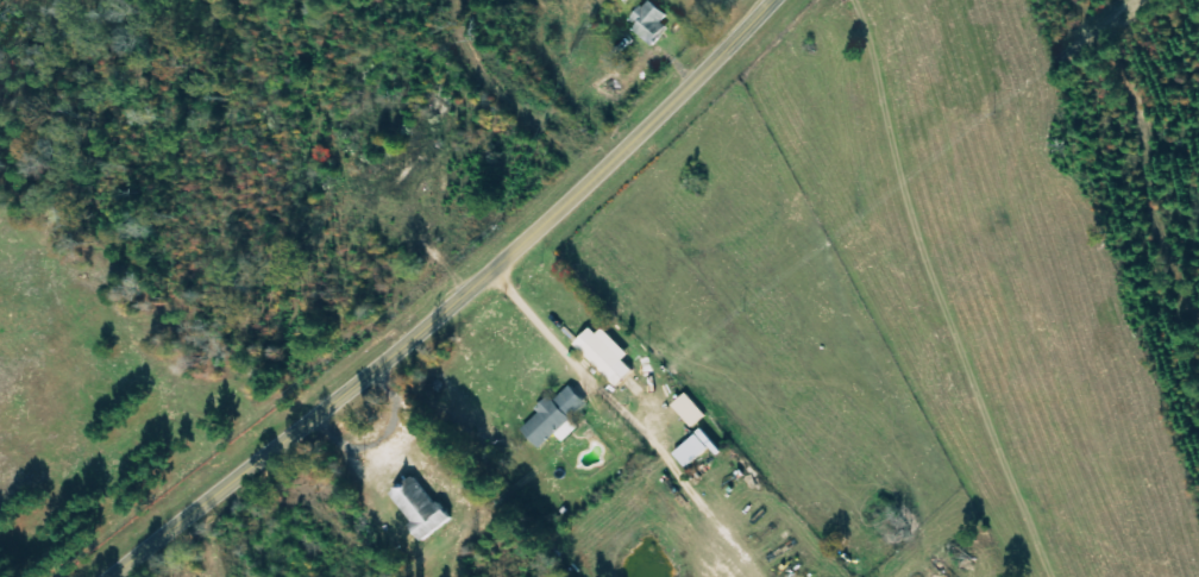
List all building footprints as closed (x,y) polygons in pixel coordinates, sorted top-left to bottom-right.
[(637,32),(659,47),(672,28),(667,24),(674,14),(654,0),(650,0),(636,21),(642,25),(637,32)] [(593,323),(571,343),(614,388),(631,372),(621,360),(625,357),(593,323)] [(538,449),(553,434),(561,442),(574,430),(566,421),(584,404),(567,386),(552,400),(549,397),(518,428),(538,449)] [(672,454),(686,469),(712,445),(698,430),(672,454)] [(407,473),(384,494),(410,522),(405,526),(421,544),(448,519),(407,473)]
